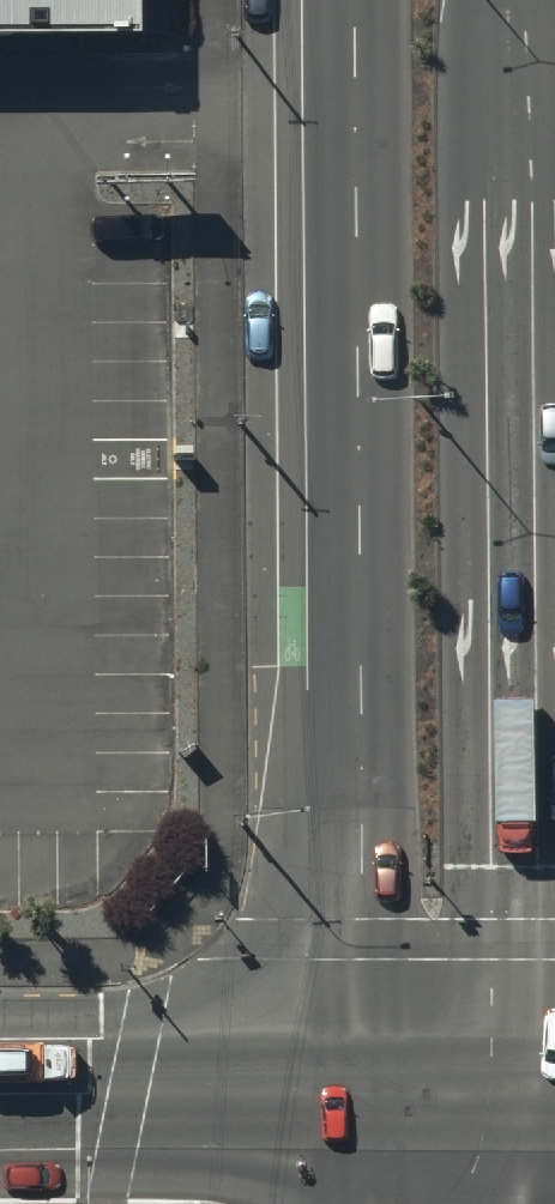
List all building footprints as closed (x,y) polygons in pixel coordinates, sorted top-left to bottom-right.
[(141,49),(141,0),(0,0),(0,49),(141,49)]
